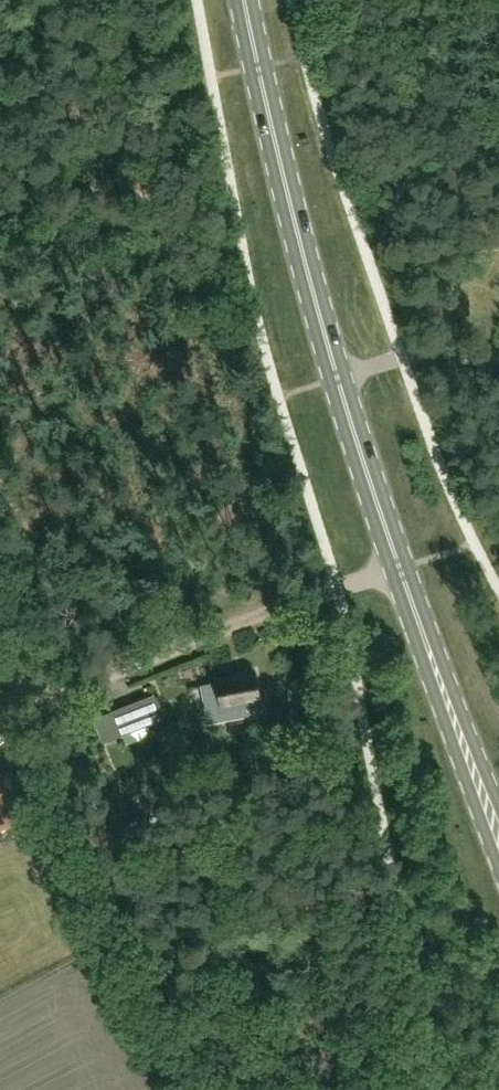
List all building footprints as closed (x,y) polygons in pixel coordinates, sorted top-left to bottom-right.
[(258,674),(200,685),(208,725),(269,713),(265,695),(262,696),(258,674)] [(154,696),(113,713),(122,736),(164,719),(154,696)] [(20,820),(13,806),(2,787),(0,784),(0,831),(20,820)]
